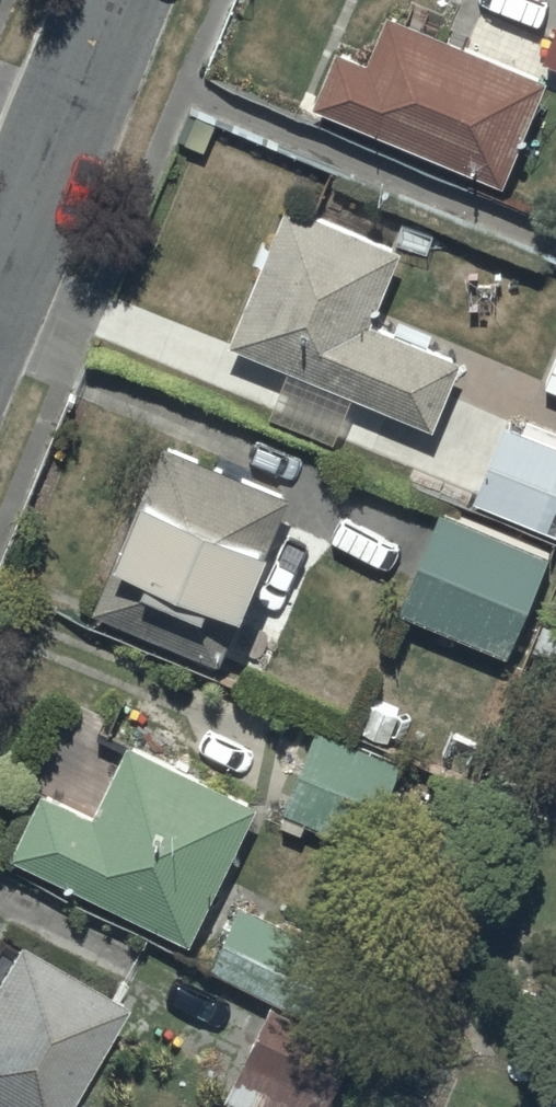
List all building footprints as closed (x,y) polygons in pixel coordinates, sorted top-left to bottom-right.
[(550,69),(390,5),(371,50),(340,37),(315,96),(506,177),(550,69)] [(541,52),(555,58),(555,14),(541,52)] [(289,193),(230,336),(432,421),(460,352),(371,315),(402,240),(289,193)] [(506,415),(474,497),(555,528),(555,435),(506,415)] [(166,434),(93,601),(215,653),(209,665),(238,678),(250,649),(228,640),(293,488),(166,434)] [(549,546),(444,502),(399,607),(505,651),(549,546)] [(405,753),(316,719),(282,805),(287,807),(283,817),(305,826),(308,817),(372,841),(405,753)] [(93,804),(43,780),(11,847),(191,935),(259,796),(128,733),(93,804)] [(272,995),(360,1038),(362,1034),(370,1038),(403,970),(242,893),(210,960),(274,991),(272,995)] [(14,935),(0,960),(0,1106),(57,1106),(119,996),(14,935)] [(272,995),(226,1093),(255,1106),(327,1106),(360,1038),(272,995)]
